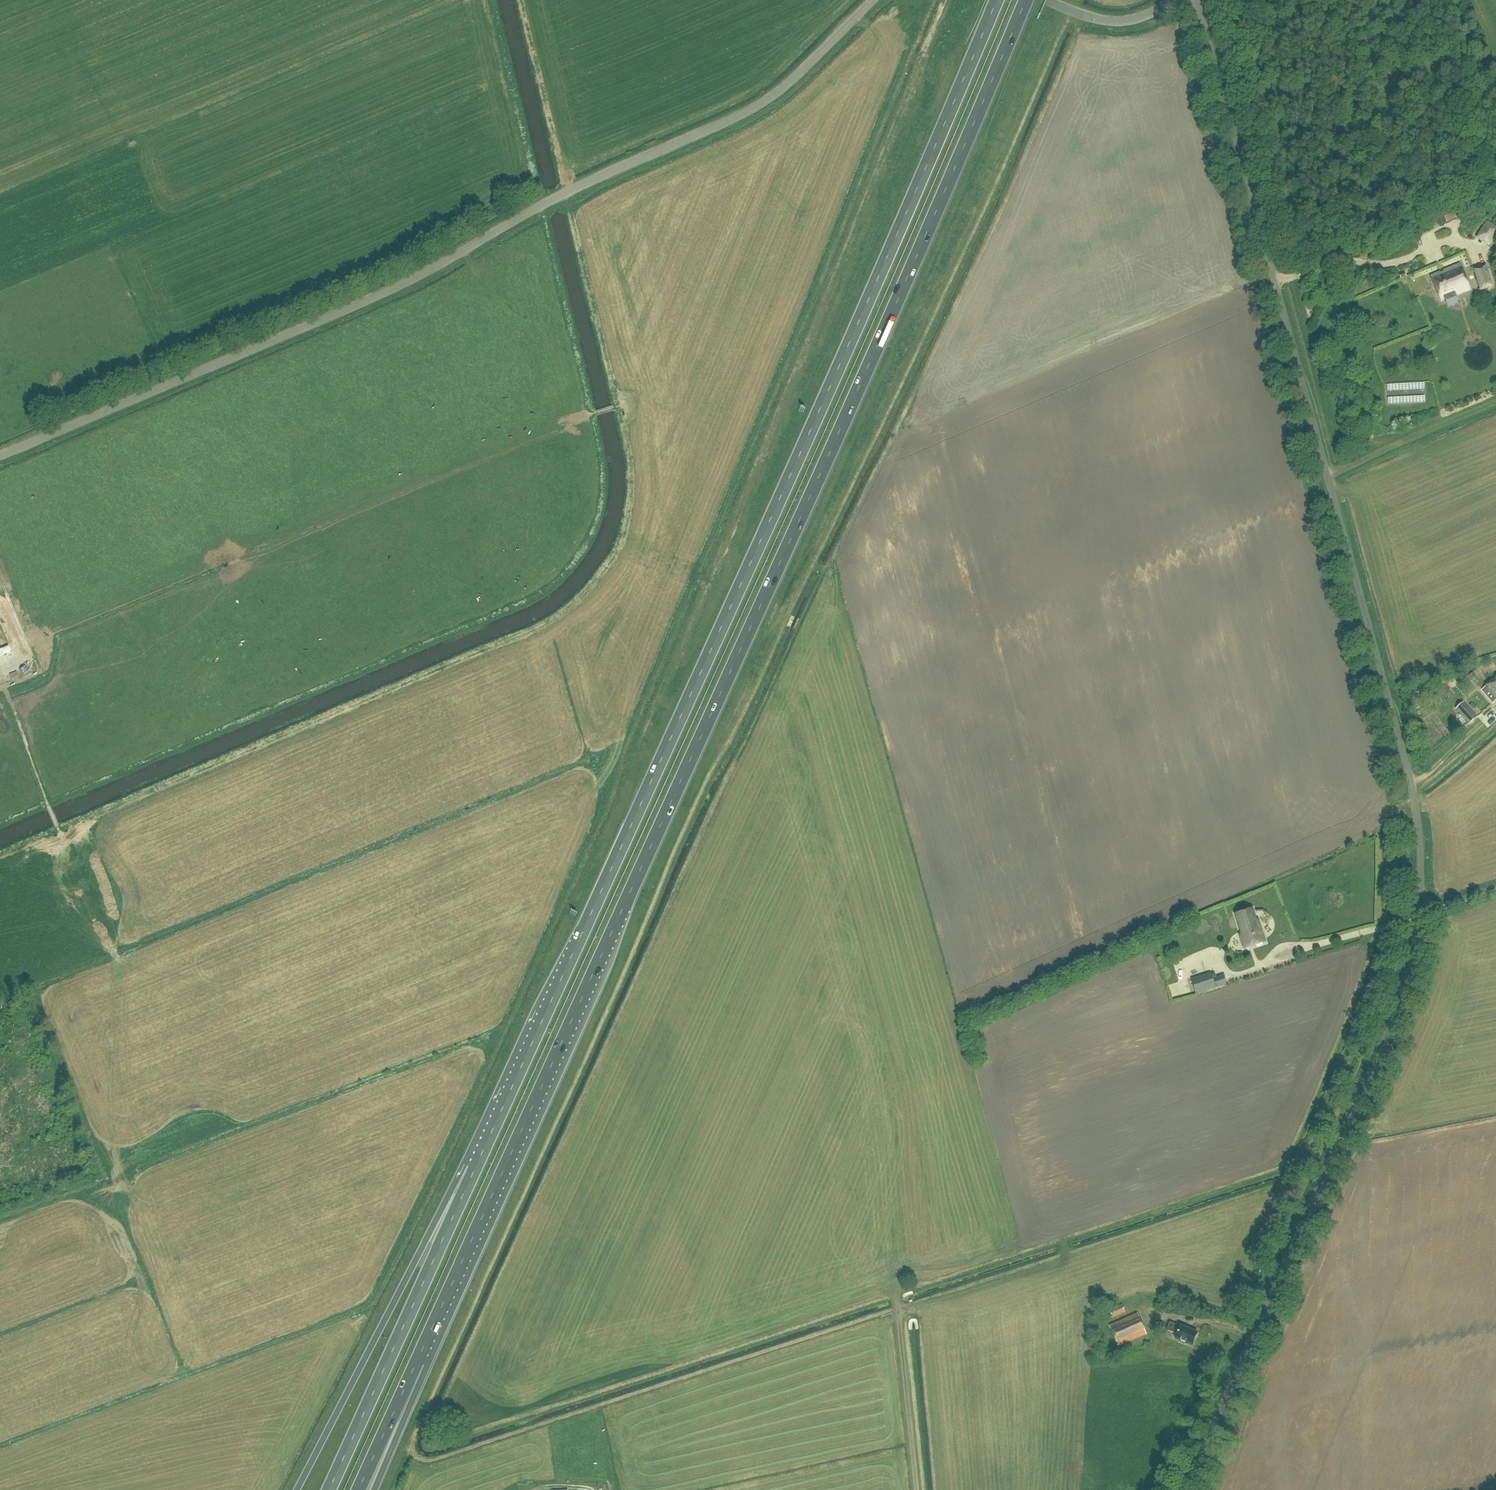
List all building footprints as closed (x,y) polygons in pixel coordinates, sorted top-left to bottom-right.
[(1456,215),(1446,219),(1448,224),(1458,221),(1456,215)] [(1486,221),(1474,238),(1488,247),(1495,234),(1495,228),(1486,221)] [(1470,289),(1460,264),(1431,276),(1441,301),(1470,289)] [(1493,287),(1486,265),(1472,270),(1480,292),(1493,287)] [(1482,690),(1493,703),(1495,700),(1495,677),(1482,690)] [(1477,717),(1463,702),(1455,709),(1469,725),(1477,717)] [(1485,714),(1488,717),(1495,709),(1492,706),(1485,714)] [(1244,950),(1265,943),(1258,920),(1256,921),(1252,909),(1235,915),(1242,934),(1240,935),(1244,950)] [(1195,987),(1216,980),(1214,973),(1193,979),(1195,987)] [(1197,994),(1218,990),(1217,983),(1196,986),(1197,994)] [(1113,1314),(1115,1320),(1129,1315),(1126,1309),(1113,1314)] [(1112,1324),(1115,1333),(1144,1325),(1142,1316),(1112,1324)] [(1180,1327),(1170,1323),(1167,1331),(1177,1335),(1175,1339),(1192,1346),(1198,1334),(1180,1326),(1180,1327)] [(1144,1326),(1116,1334),(1120,1346),(1148,1338),(1144,1326)]
